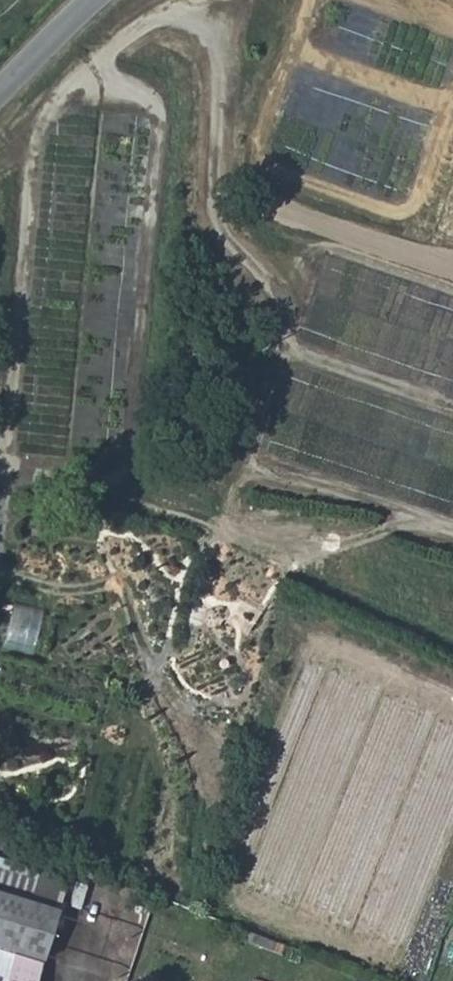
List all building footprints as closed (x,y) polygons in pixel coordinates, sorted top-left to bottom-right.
[(101,634),(13,608),(5,650),(93,673),(101,634)] [(11,954),(40,963),(55,912),(0,895),(0,951),(11,954)] [(11,954),(0,951),(0,980),(3,980),(11,954)] [(11,954),(3,980),(34,980),(40,963),(11,954)]
